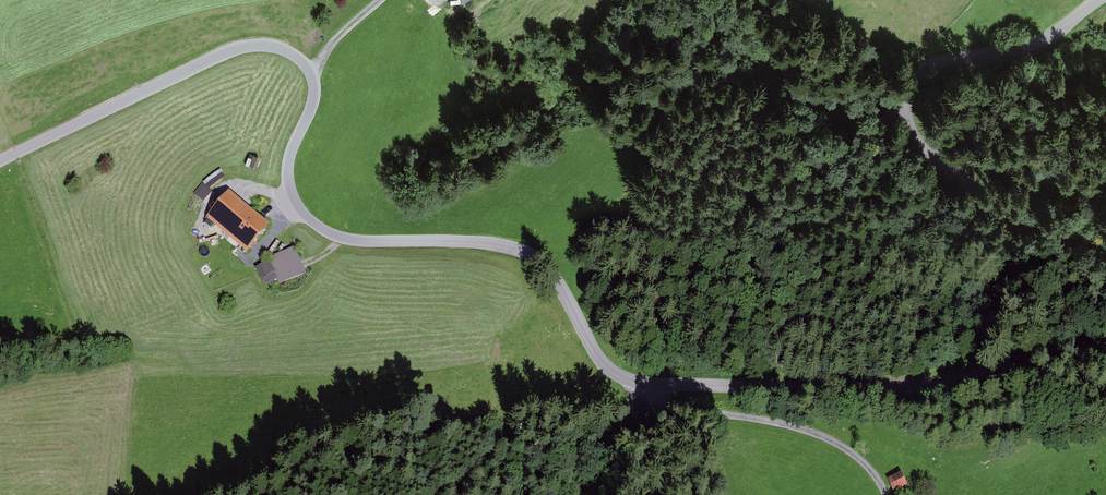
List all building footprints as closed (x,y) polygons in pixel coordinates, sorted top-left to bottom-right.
[(270,228),(230,195),(209,221),(249,254),(270,228)] [(305,277),(295,251),(269,261),(279,287),(305,277)] [(903,476),(890,481),(895,494),(907,490),(903,476)]
